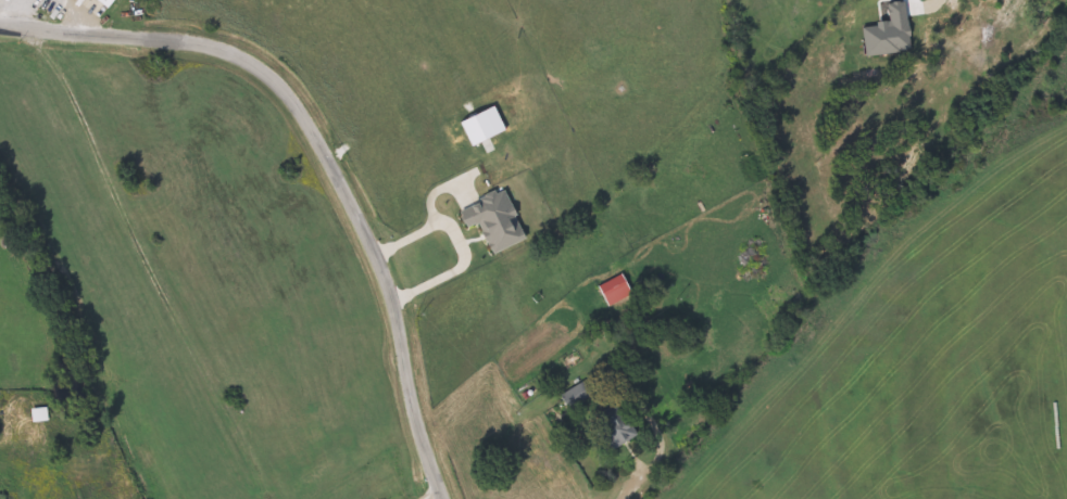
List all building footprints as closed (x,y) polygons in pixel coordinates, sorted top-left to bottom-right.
[(114,10),(102,0),(122,0),(114,10)] [(611,305),(604,285),(628,279),(633,298),(611,305)] [(597,399),(572,411),(564,395),(589,383),(597,399)] [(602,414),(623,402),(642,436),(615,452),(601,430),(607,425),(602,414)] [(51,422),(36,423),(36,410),(51,409),(51,422)]
